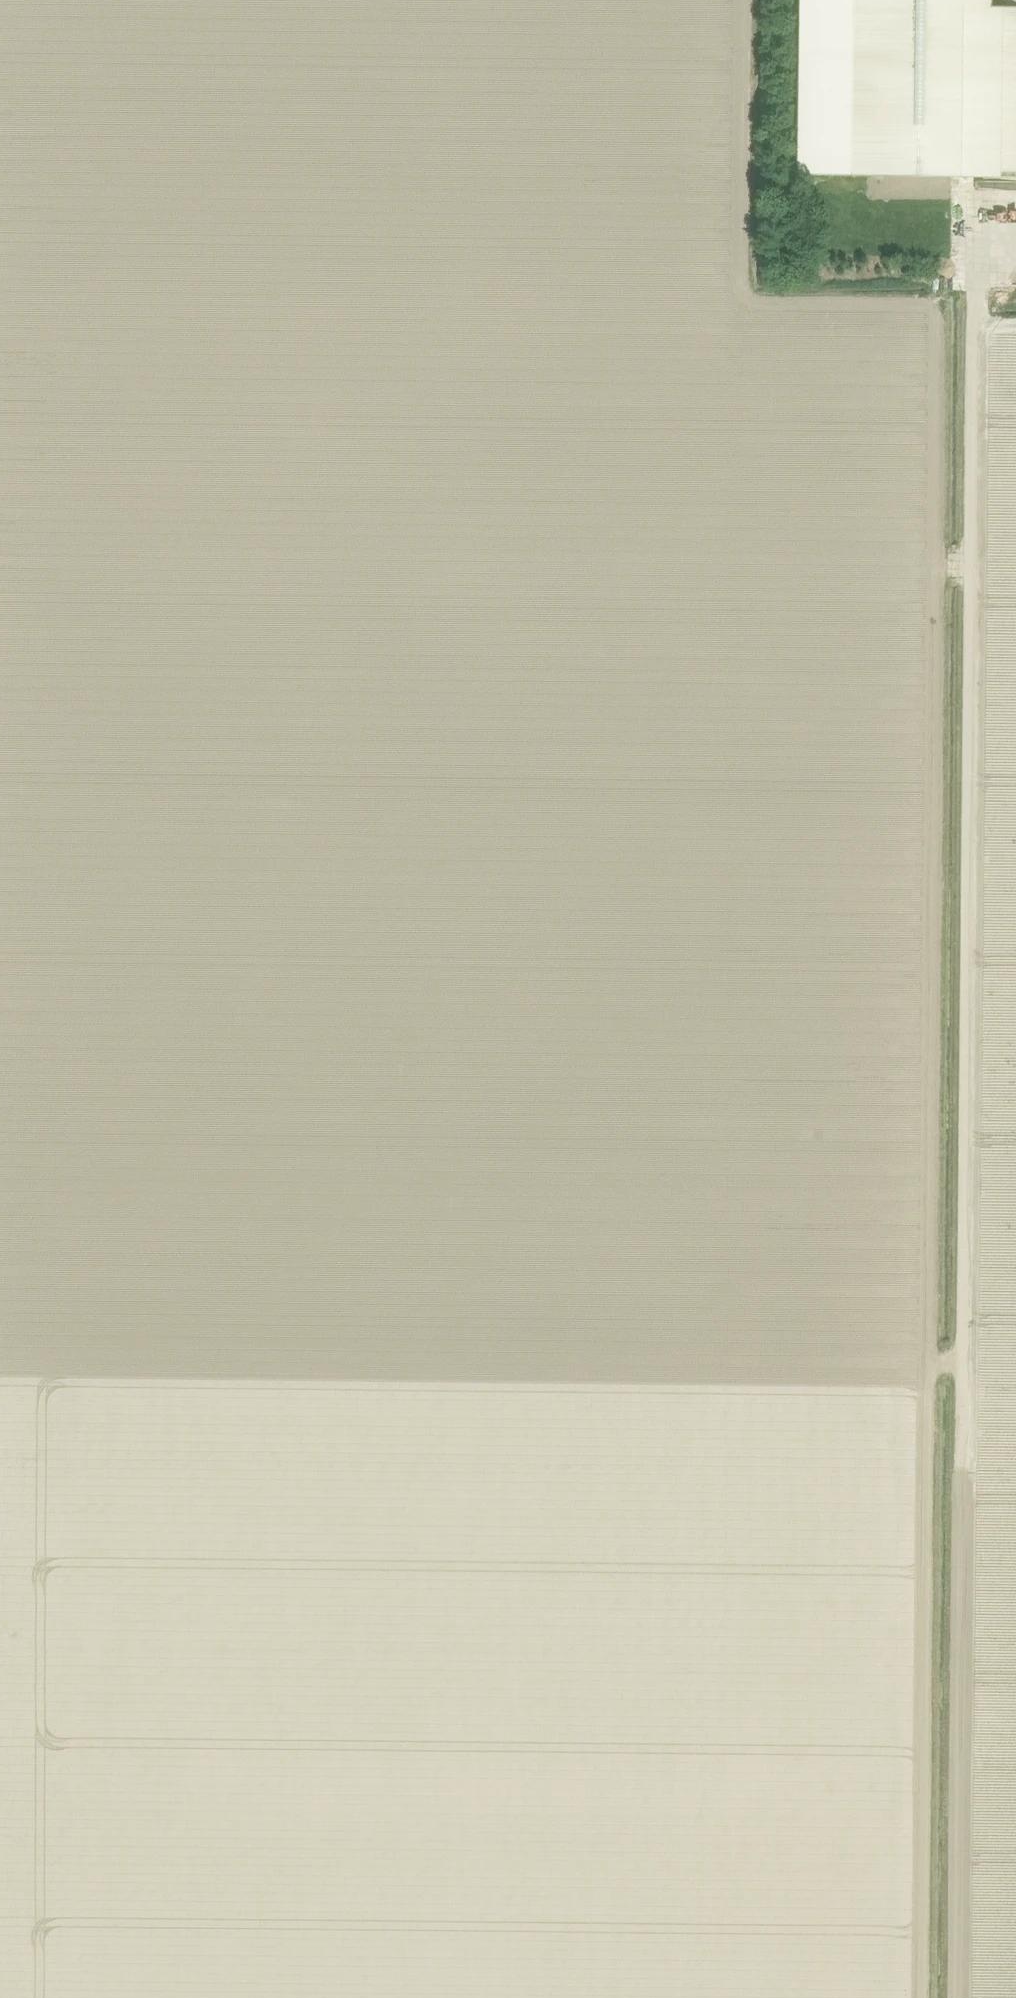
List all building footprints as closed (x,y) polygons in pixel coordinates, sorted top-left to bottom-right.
[(801,170),(1015,172),(1015,0),(802,0),(801,170)]
